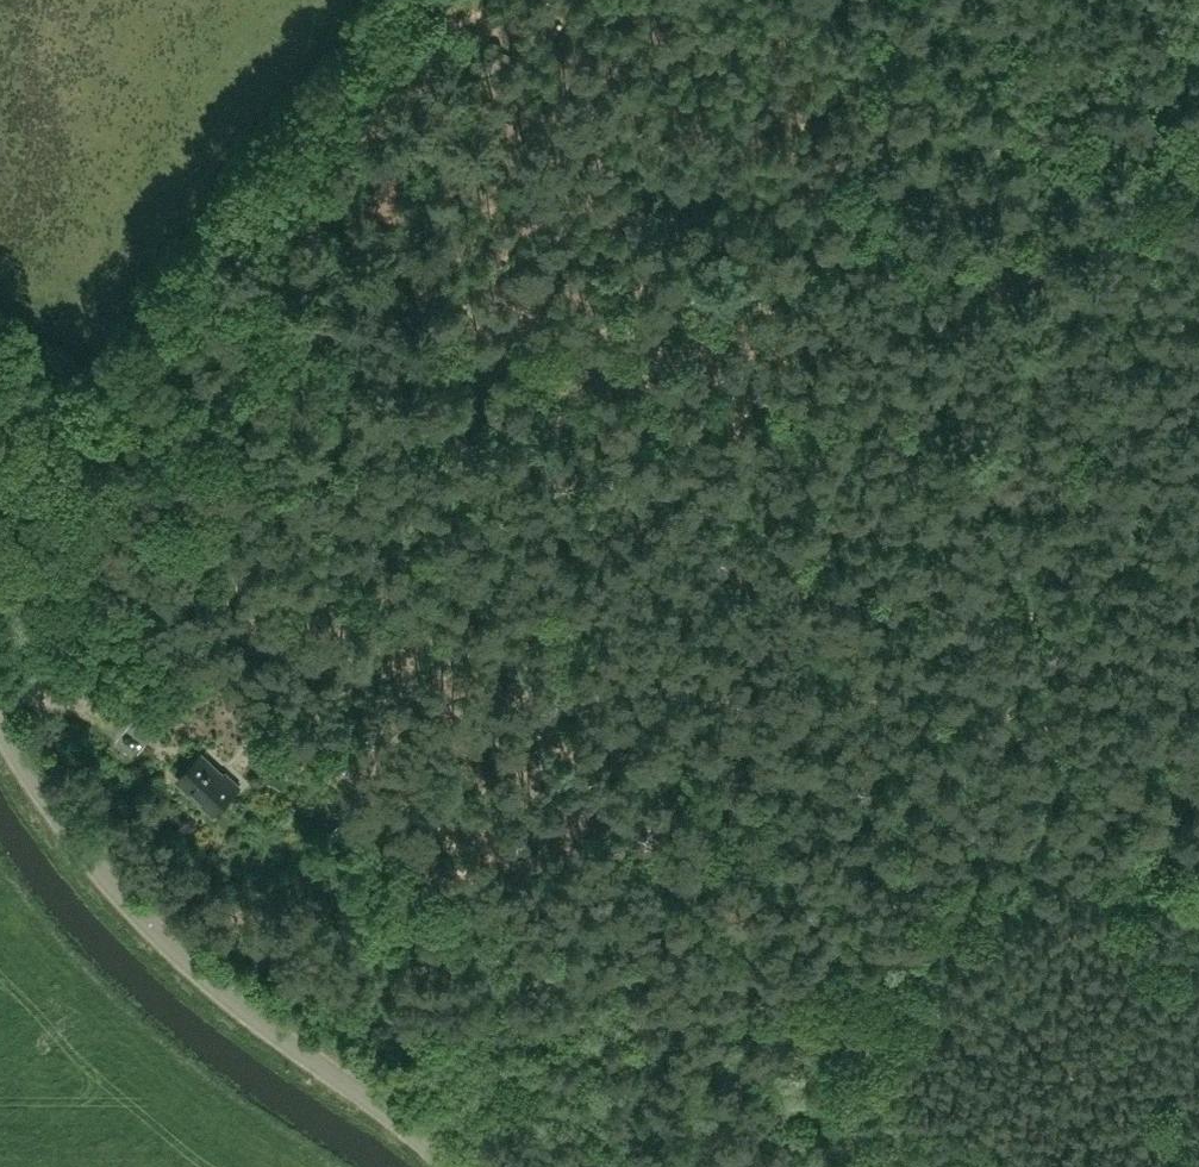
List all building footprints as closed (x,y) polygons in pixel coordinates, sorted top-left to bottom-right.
[(202,755),(180,779),(214,811),(238,785),(224,772),(222,775),(202,755)]
